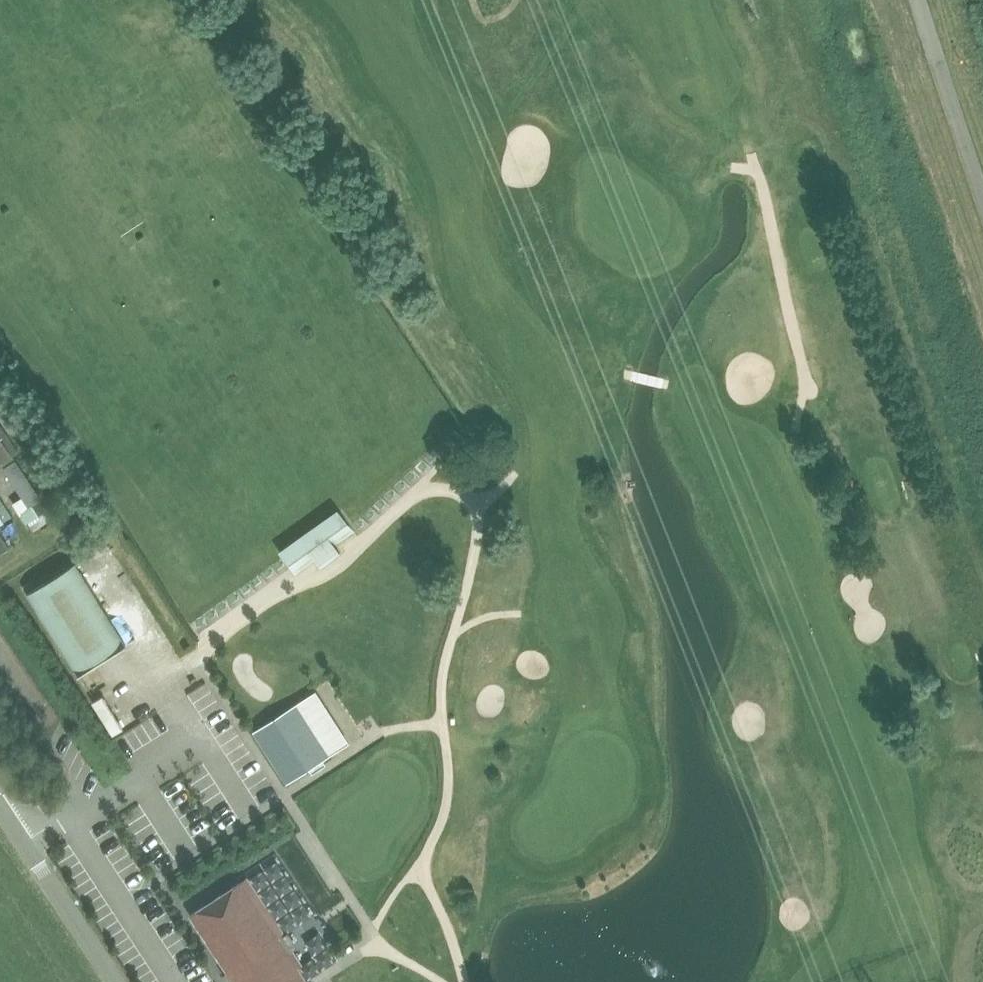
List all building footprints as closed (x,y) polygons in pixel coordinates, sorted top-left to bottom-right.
[(13,457),(0,436),(0,465),(13,457)] [(16,460),(6,467),(24,495),(13,503),(26,523),(47,509),(16,460)] [(337,508),(279,550),(289,564),(309,550),(322,567),(341,553),(328,536),(347,522),(337,508)] [(10,546),(0,530),(0,552),(10,546)] [(27,592),(78,674),(125,643),(75,562),(27,592)] [(114,730),(124,724),(103,691),(93,697),(114,730)] [(316,691),(254,730),(287,782),(349,742),(316,691)] [(307,980),(242,881),(191,914),(235,981),(304,981),(307,980)]
